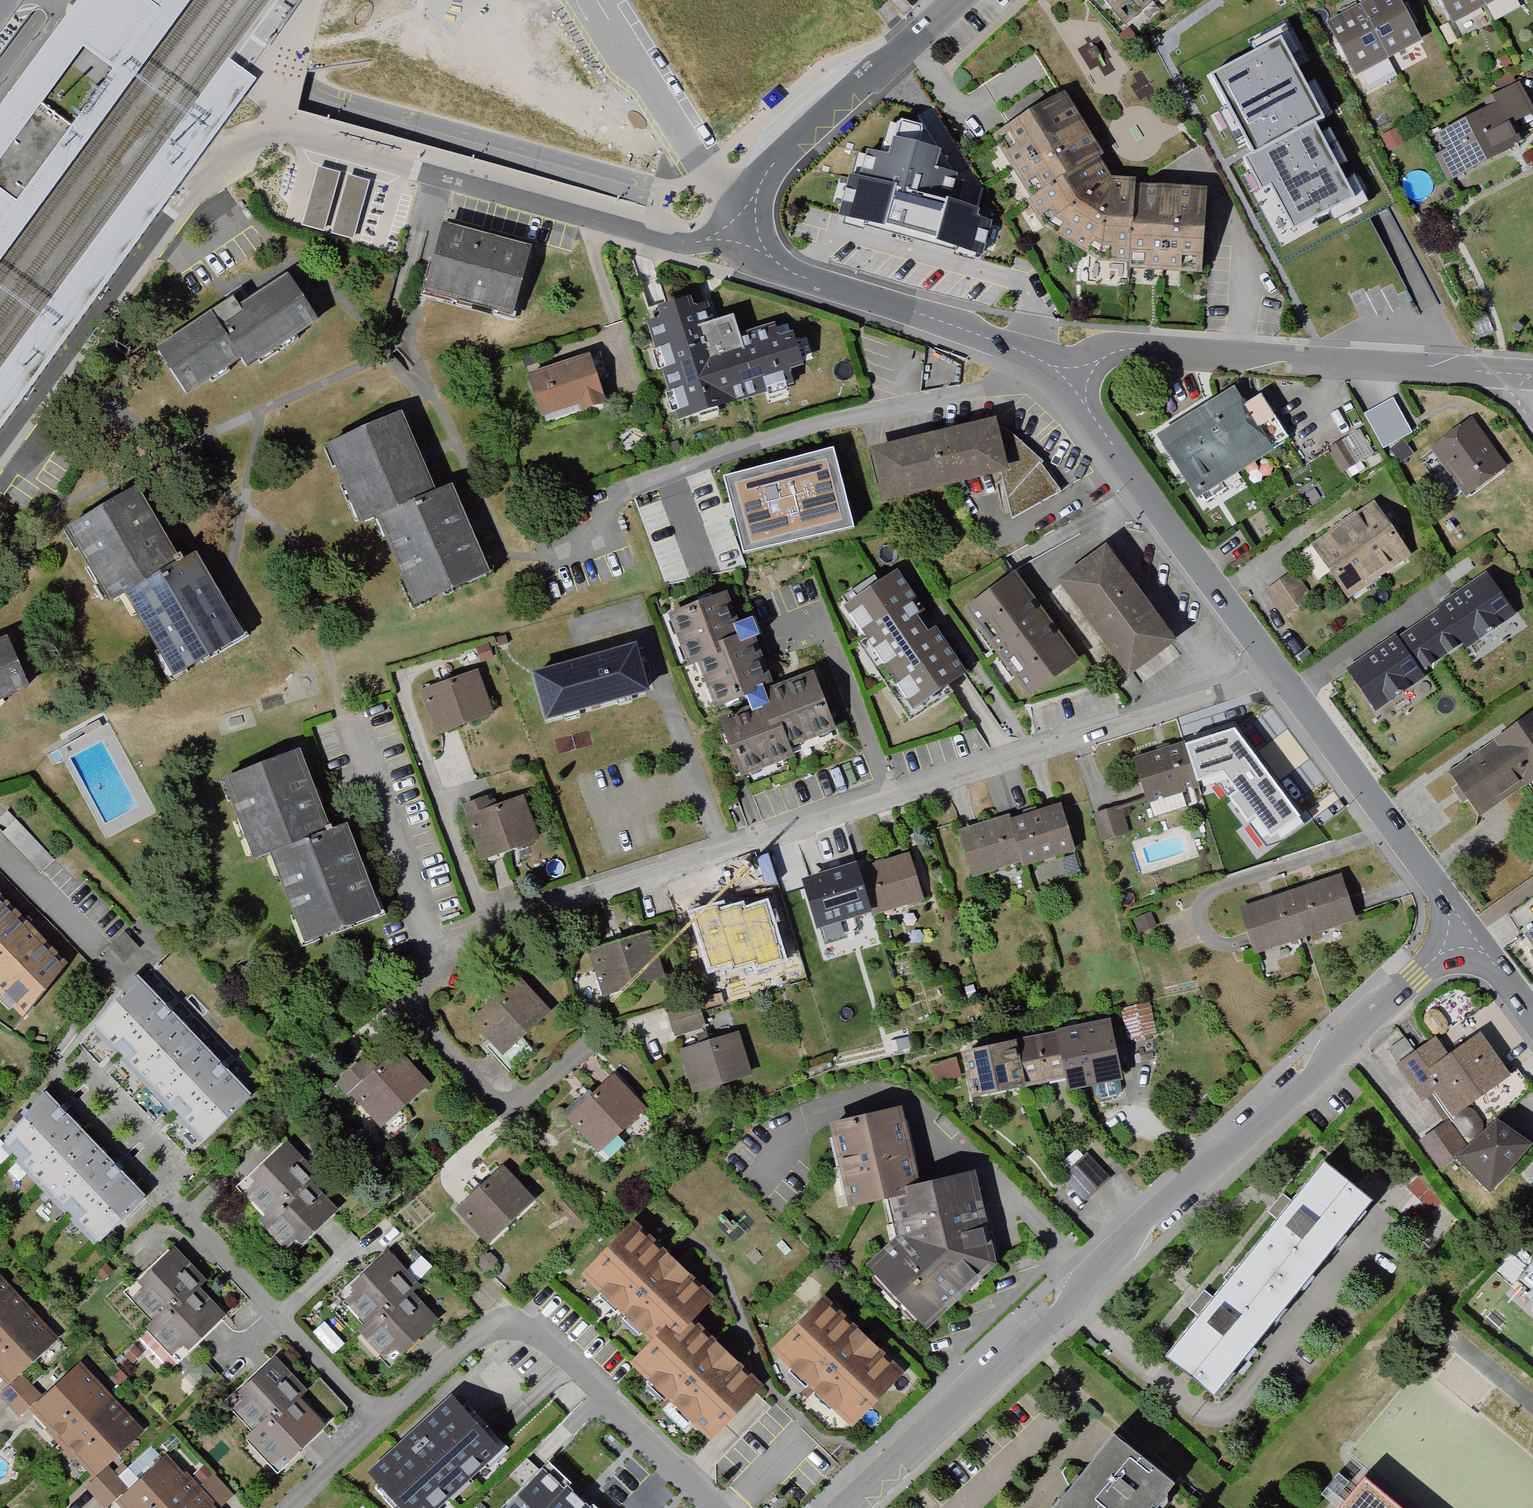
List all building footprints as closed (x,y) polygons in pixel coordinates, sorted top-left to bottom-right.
[(0,105),(0,160),(42,103),(84,46),(113,67),(156,8),(161,0),(77,0),(0,105)] [(156,8),(113,67),(71,124),(18,197),(0,222),(0,262),(6,254),(192,0),(161,0),(156,8)] [(1117,28),(1147,0),(1091,0),(1117,28)] [(1354,14),(1380,66),(1414,48),(1389,0),(1380,0),(1354,14)] [(1449,29),(1480,12),(1473,0),(1433,0),(1449,29)] [(1480,12),(1502,0),(1473,0),(1480,12)] [(1380,66),(1354,14),(1321,31),(1349,83),(1380,66)] [(1321,115),(1280,37),(1213,72),(1255,152),(1313,119),(1321,115)] [(229,57),(0,369),(0,428),(70,331),(112,275),(247,90),(253,82),(256,77),(229,57)] [(1440,155),(1432,159),(1443,182),(1510,148),(1503,133),(1528,120),(1513,90),(1476,108),(1480,114),(1431,138),(1440,155)] [(1102,159),(1067,98),(996,139),(1031,200),(1098,162),(1102,159)] [(42,103),(0,160),(0,185),(18,197),(71,124),(42,103)] [(1353,196),(1313,119),(1255,152),(1247,156),(1262,186),(1272,180),(1295,225),(1353,196)] [(914,143),(919,126),(904,122),(899,139),(895,138),(890,155),(869,150),(862,177),(851,175),(841,213),(982,252),(989,221),(976,218),(978,208),(948,199),(956,173),(932,166),(937,149),(914,143)] [(1109,183),(1098,162),(1031,200),(1024,203),(1039,231),(1099,268),(1131,269),(1135,190),(1135,183),(1109,183)] [(18,197),(0,185),(0,222),(18,197)] [(1208,193),(1135,190),(1131,269),(1205,272),(1208,193)] [(530,247),(444,224),(426,291),(513,314),(530,247)] [(234,303),(158,353),(188,397),(242,361),(249,373),(319,326),(288,280),(240,312),(234,303)] [(689,300),(659,309),(662,319),(650,323),(677,413),(683,412),(684,415),(787,383),(783,371),(798,366),(788,336),(779,339),(775,325),(737,337),(731,318),(715,322),(709,303),(692,308),(689,300)] [(591,355),(531,375),(545,418),(585,405),(586,410),(607,404),(591,355)] [(1407,396),(1368,420),(1383,445),(1422,421),(1407,396)] [(1231,412),(1221,397),(1147,442),(1185,504),(1281,446),(1252,400),(1231,412)] [(361,529),(377,522),(435,497),(401,417),(327,449),(361,529)] [(1461,417),(1419,443),(1458,497),(1497,471),(1461,417)] [(870,454),(883,511),(1004,484),(1009,483),(997,431),(996,426),(870,454)] [(1360,428),(1331,444),(1343,466),(1372,451),(1360,428)] [(997,431),(1009,483),(1004,484),(1014,522),(1060,495),(1042,469),(1044,466),(1011,437),(1004,431),(997,431)] [(832,447),(723,475),(743,551),(852,524),(832,447)] [(415,609),(487,578),(449,491),(435,497),(377,522),(415,609)] [(71,535),(112,607),(126,598),(178,566),(137,497),(71,535)] [(1366,510),(1335,530),(1369,583),(1401,562),(1366,510)] [(1335,530),(1303,551),(1337,603),(1369,583),(1335,530)] [(1177,651),(1104,553),(1055,589),(1128,687),(1177,651)] [(178,566),(126,598),(173,683),(244,642),(194,556),(178,566)] [(1482,569),(1349,660),(1377,700),(1421,669),(1415,660),(1461,629),(1468,639),(1510,609),(1482,569)] [(895,574),(839,611),(913,720),(968,683),(895,574)] [(1014,576),(963,613),(1029,702),(1080,665),(1014,576)] [(1287,580),(1261,596),(1280,622),(1306,605),(1287,580)] [(714,598),(657,617),(676,671),(685,668),(699,710),(730,699),(749,693),(759,689),(737,623),(724,628),(714,598)] [(33,687),(10,637),(0,641),(0,702),(33,687)] [(644,694),(631,651),(534,677),(546,721),(644,694)] [(467,677),(411,696),(426,738),(482,718),(467,677)] [(736,716),(708,726),(726,779),(775,763),(771,751),(819,735),(801,682),(751,699),(749,693),(730,699),(736,716)] [(1528,712),(1431,782),(1466,832),(1532,784),(1532,719),(1528,712)] [(1235,726),(1185,742),(1199,785),(1215,779),(1269,849),(1305,824),(1235,726)] [(1199,785),(1185,742),(1136,758),(1150,801),(1199,785)] [(286,753),(211,780),(240,861),(263,853),(315,834),(313,827),(286,753)] [(529,844),(515,803),(483,814),(479,803),(455,812),(473,864),(529,844)] [(1069,845),(1056,803),(1003,819),(1015,861),(1069,845)] [(1122,804),(1095,812),(1103,837),(1129,829),(1122,804)] [(973,873),(1015,861),(1003,819),(1002,815),(959,828),(973,873)] [(315,834),(263,853),(295,940),(367,914),(333,819),(313,827),(315,834)] [(911,856),(861,871),(873,911),(874,916),(924,901),(911,856)] [(823,926),(873,911),(861,871),(860,865),(809,880),(823,926)] [(1342,871),(1290,887),(1305,932),(1356,916),(1342,871)] [(1290,887),(1240,905),(1255,950),(1305,932),(1290,887)] [(16,910),(0,894),(0,926),(16,910)] [(757,952),(745,907),(695,921),(707,966),(757,952)] [(0,926),(0,987),(23,1011),(70,965),(16,910),(0,926)] [(1145,920),(1129,927),(1134,939),(1151,932),(1145,920)] [(1517,938),(1532,965),(1532,929),(1517,938)] [(644,944),(583,960),(593,997),(654,980),(644,944)] [(95,1030),(151,1084),(197,1037),(141,983),(95,1030)] [(538,1020),(507,987),(463,1029),(494,1062),(538,1020)] [(688,1011),(660,1018),(666,1040),(693,1032),(688,1011)] [(1112,1017),(1058,1028),(1067,1072),(1069,1083),(1123,1072),(1112,1017)] [(1058,1028),(1015,1036),(1024,1081),(1067,1072),(1058,1028)] [(740,1032),(683,1048),(693,1086),(750,1071),(740,1032)] [(1015,1036),(962,1047),(971,1092),(1024,1081),(1015,1036)] [(207,1140),(253,1095),(197,1037),(151,1084),(207,1140)] [(1425,1049),(1390,1072),(1413,1106),(1424,1099),(1439,1121),(1498,1082),(1471,1042),(1435,1065),(1425,1049)] [(357,1065),(329,1090),(369,1134),(416,1091),(387,1060),(368,1077),(357,1065)] [(615,1074),(567,1117),(597,1151),(645,1107),(615,1074)] [(0,1144),(49,1192),(96,1145),(48,1097),(0,1144)] [(850,1200),(891,1189),(918,1183),(899,1105),(831,1122),(850,1200)] [(1439,1127),(1411,1145),(1433,1174),(1446,1166),(1474,1197),(1515,1151),(1480,1124),(1453,1149),(1439,1127)] [(99,1241),(145,1195),(96,1145),(49,1192),(99,1241)] [(233,1196),(254,1220),(295,1184),(301,1179),(274,1148),(236,1182),(242,1188),(233,1196)] [(1326,1162),(1247,1257),(1294,1295),(1372,1200),(1326,1162)] [(532,1200),(502,1168),(456,1211),(487,1243),(532,1200)] [(918,1183),(891,1189),(901,1233),(868,1267),(925,1324),(994,1261),(972,1171),(918,1183)] [(254,1220),(248,1226),(272,1253),(285,1241),(290,1246),(324,1216),(295,1184),(254,1220)] [(632,1218),(580,1270),(646,1336),(661,1321),(667,1325),(685,1308),(703,1290),(632,1218)] [(129,1301),(149,1323),(184,1291),(185,1290),(192,1283),(166,1255),(133,1286),(139,1292),(129,1301)] [(334,1308),(356,1332),(398,1294),(406,1287),(379,1256),(341,1290),(347,1296),(334,1308)] [(1247,1257),(1165,1355),(1213,1394),(1294,1295),(1247,1257)] [(28,1303),(0,1273),(0,1328),(28,1303)] [(214,1319),(185,1290),(184,1291),(149,1323),(137,1336),(162,1361),(175,1348),(180,1352),(214,1319)] [(426,1325),(398,1294),(356,1332),(349,1339),(372,1364),(388,1350),(393,1356),(426,1325)] [(905,1371),(828,1296),(778,1347),(856,1422),(905,1371)] [(9,1382),(59,1336),(28,1303),(0,1328),(0,1373),(9,1382)] [(661,1321),(646,1336),(626,1358),(707,1435),(760,1380),(685,1308),(667,1325),(661,1321)] [(223,1412),(245,1436),(288,1397),(293,1392),(266,1362),(227,1397),(233,1404),(223,1412)] [(32,1413),(62,1443),(111,1394),(81,1364),(32,1413)] [(93,1474),(144,1427),(111,1394),(62,1443),(93,1474)] [(457,1394),(372,1471),(406,1507),(439,1507),(506,1447),(457,1394)] [(319,1431),(288,1397),(245,1436),(237,1444),(263,1472),(275,1460),(281,1466),(319,1431)] [(1066,1481),(1099,1507),(1142,1507),(1170,1474),(1111,1426),(1066,1481)] [(124,1507),(180,1507),(201,1490),(168,1454),(118,1501),(124,1507)] [(548,1458),(500,1507),(602,1507),(548,1458)] [(215,1471),(204,1482),(223,1502),(235,1492),(215,1471)] [(1367,1473),(1338,1507),(1410,1507),(1367,1473)] [(1045,1507),(1099,1507),(1066,1481),(1045,1507)] [(180,1507),(218,1507),(201,1490),(180,1507)]
